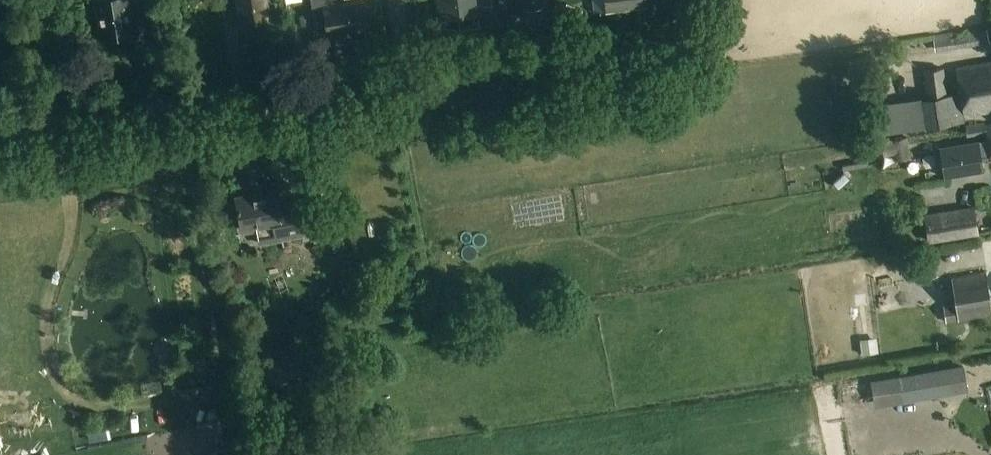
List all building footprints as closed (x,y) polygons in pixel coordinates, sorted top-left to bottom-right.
[(131,12),(133,12),(131,0),(94,0),(97,19),(99,18),(102,39),(135,33),(131,12)] [(270,19),(267,0),(237,0),(240,23),(270,19)] [(336,0),(312,0),(314,19),(326,17),(328,35),(368,30),(364,2),(337,6),(336,0)] [(440,19),(459,17),(460,30),(495,25),(492,6),(481,7),(481,0),(437,0),(440,19)] [(606,10),(646,4),(646,0),(605,0),(606,10)] [(509,39),(528,36),(525,16),(506,19),(509,39)] [(951,50),(990,43),(988,30),(969,33),(969,36),(950,39),(951,50)] [(887,104),(890,131),(902,130),(965,120),(965,115),(990,111),(990,62),(956,67),(961,96),(948,98),(944,68),(923,71),(926,100),(887,104)] [(908,136),(881,141),(884,156),(895,154),(896,160),(912,158),(908,136)] [(281,206),(278,191),(237,199),(243,230),(258,228),(261,242),(321,230),(315,200),(281,206)] [(929,242),(980,234),(976,207),(925,215),(929,242)] [(986,272),(953,277),(952,274),(936,276),(939,294),(955,291),(957,304),(944,306),(947,322),(990,314),(990,299),(986,272)] [(969,392),(965,366),(899,377),(870,382),(875,408),(903,403),(969,392)]
